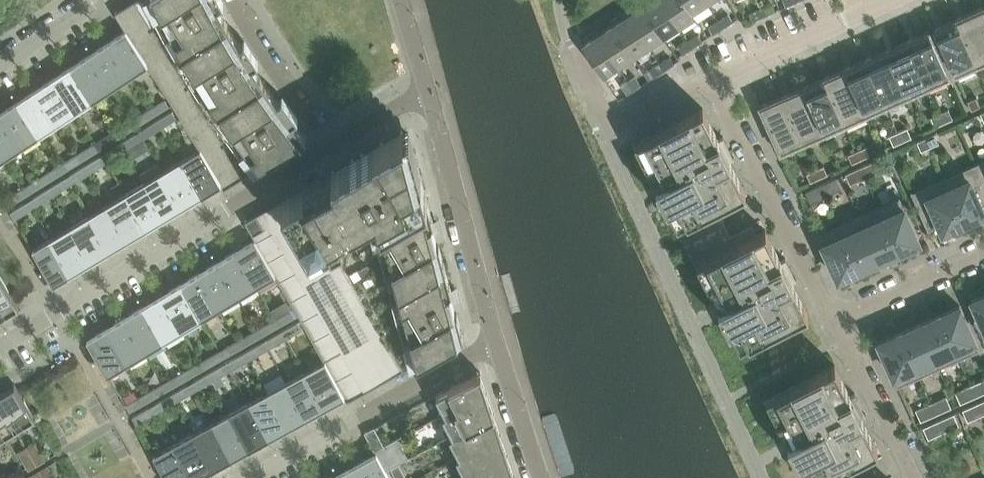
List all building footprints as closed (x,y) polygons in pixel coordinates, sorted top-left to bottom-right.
[(115,12),(126,29),(148,63),(175,104),(201,148),(225,188),(266,162),(228,105),(189,47),(158,0),(134,0),(115,12)] [(189,47),(228,23),(218,4),(223,1),(223,0),(158,0),(189,47)] [(643,4),(663,36),(678,26),(661,0),(649,0),(643,4)] [(678,26),(695,15),(692,11),(684,0),(661,0),(678,26)] [(692,11),(706,2),(705,0),(684,0),(692,11)] [(771,3),(760,8),(764,15),(774,10),(771,3)] [(643,4),(628,14),(648,45),(663,36),(643,4)] [(760,8),(749,13),(753,20),(764,15),(760,8)] [(956,18),(976,63),(983,59),(983,24),(977,8),(956,18)] [(628,14),(613,24),(633,55),(648,45),(628,14)] [(728,14),(718,20),(723,27),(733,20),(728,14)] [(956,18),(934,27),(954,72),(976,63),(956,18)] [(718,20),(708,27),(713,34),(723,27),(718,20)] [(265,81),(253,63),(258,60),(245,38),(239,41),(228,23),(189,47),(228,105),(265,81)] [(613,24),(598,34),(618,65),(633,55),(613,24)] [(126,29),(107,41),(129,75),(148,63),(126,29)] [(907,39),(927,84),(949,75),(929,30),(907,39)] [(698,33),(688,40),(693,47),(703,40),(698,33)] [(598,34),(582,44),(603,75),(618,65),(598,34)] [(907,39),(886,49),(906,94),(927,84),(907,39)] [(688,40),(678,47),(683,53),(693,47),(688,40)] [(107,41),(89,53),(111,87),(129,75),(107,41)] [(886,49),(865,58),(885,103),(906,94),(886,49)] [(89,53),(71,65),(93,99),(111,87),(89,53)] [(670,56),(660,63),(664,69),(675,63),(670,56)] [(865,58),(845,67),(865,112),(885,103),(865,58)] [(660,63),(650,69),(654,76),(664,69),(660,63)] [(71,65),(53,77),(75,111),(93,99),(71,65)] [(845,67),(824,77),(844,122),(865,112),(845,67)] [(634,75),(628,79),(634,89),(641,85),(634,75)] [(53,77),(35,89),(57,123),(75,111),(53,77)] [(824,77),(803,86),(823,131),(844,122),(824,77)] [(628,79),(621,83),(628,93),(634,89),(628,79)] [(277,98),(265,81),(228,105),(266,162),(306,137),(293,119),(298,116),(283,95),(277,98)] [(803,86),(782,95),(802,140),(823,131),(803,86)] [(35,89),(17,101),(39,135),(57,123),(35,89)] [(782,95),(760,105),(780,150),(802,140),(782,95)] [(976,96),(967,100),(971,110),(980,106),(976,96)] [(150,108),(155,114),(167,106),(163,100),(150,108)] [(0,111),(0,115),(21,146),(39,135),(17,101),(0,111)] [(722,144),(726,141),(724,137),(723,136),(719,138),(703,107),(632,143),(654,185),(653,186),(659,196),(716,307),(721,318),(722,317),(737,348),(808,312),(792,281),(797,278),(796,278),(792,280),(784,265),(788,263),(786,258),(786,257),(781,260),(765,229),(757,233),(752,223),(731,234),(726,226),(721,215),(742,204),(737,194),(746,190),(730,159),(734,157),(734,156),(729,159),(722,144)] [(150,108),(137,116),(141,122),(155,114),(150,108)] [(940,113),(944,122),(953,118),(949,109),(940,113)] [(171,111),(158,120),(162,126),(175,118),(171,111)] [(940,113),(931,117),(935,126),(944,122),(940,113)] [(3,158),(21,146),(0,115),(0,154),(3,158)] [(158,120),(145,128),(149,134),(162,126),(158,120)] [(114,131),(118,137),(131,129),(127,123),(114,131)] [(898,131),(902,141),(911,137),(907,127),(898,131)] [(313,181),(281,199),(310,245),(340,228),(339,226),(380,202),(383,206),(426,195),(421,172),(419,173),(409,133),(404,135),(403,130),(331,171),(334,175),(316,185),(313,181)] [(114,131),(101,139),(105,145),(118,137),(114,131)] [(898,131),(889,135),(893,145),(902,141),(898,131)] [(926,137),(930,147),(939,143),(935,133),(926,137)] [(134,134),(121,142),(125,149),(138,141),(134,134)] [(926,137),(917,141),(921,151),(930,147),(926,137)] [(121,142),(108,151),(112,157),(125,149),(121,142)] [(77,154),(81,160),(94,152),(90,146),(77,154)] [(865,146),(856,150),(861,159),(870,155),(865,146)] [(225,188),(201,148),(181,159),(206,200),(225,188)] [(856,150),(847,154),(852,163),(861,159),(856,150)] [(77,154),(64,162),(68,168),(81,160),(77,154)] [(84,165),(88,172),(101,164),(97,157),(84,165)] [(181,159),(163,170),(187,211),(206,200),(181,159)] [(860,166),(865,178),(881,171),(876,159),(860,166)] [(975,163),(983,182),(983,159),(975,163)] [(158,162),(139,173),(144,181),(169,222),(187,211),(163,170),(158,162)] [(944,177),(963,221),(983,212),(981,205),(983,204),(983,182),(975,163),(944,177)] [(815,168),(819,178),(828,174),(824,164),(815,168)] [(84,165),(72,173),(76,180),(88,172),(84,165)] [(860,166),(845,173),(850,184),(865,178),(860,166)] [(41,177),(45,183),(57,175),(53,168),(41,177)] [(815,168),(806,172),(810,182),(819,178),(815,168)] [(41,177),(28,185),(32,191),(45,183),(41,177)] [(820,184),(826,195),(841,189),(836,177),(820,184)] [(928,229),(930,229),(929,228),(939,223),(943,230),(963,221),(944,177),(913,191),(912,190),(910,191),(928,229)] [(61,180),(48,188),(52,195),(65,187),(61,180)] [(144,181),(126,192),(150,233),(169,222),(144,181)] [(820,184),(805,191),(810,202),(826,195),(820,184)] [(48,188),(35,196),(39,203),(52,195),(48,188)] [(17,191),(3,200),(7,206),(21,198),(17,191)] [(126,192),(107,203),(132,244),(150,233),(126,192)] [(383,206),(377,208),(395,278),(416,273),(445,265),(439,241),(444,238),(441,224),(434,228),(432,221),(433,221),(427,195),(383,206)] [(899,197),(878,206),(898,250),(919,241),(899,197)] [(14,218),(28,209),(24,203),(10,212),(14,218)] [(107,203),(89,215),(113,255),(132,244),(107,203)] [(878,206),(859,215),(878,259),(898,250),(878,206)] [(244,220),(253,235),(264,228),(256,214),(244,220)] [(89,215),(70,226),(94,266),(113,255),(89,215)] [(859,215),(839,224),(859,268),(878,259),(859,215)] [(859,268),(839,224),(818,234),(822,245),(823,244),(838,277),(859,268)] [(70,226),(52,237),(76,277),(94,266),(70,226)] [(52,237),(32,248),(57,289),(76,277),(52,237)] [(255,238),(236,250),(257,285),(276,273),(255,239),(255,238)] [(236,250),(217,261),(238,296),(257,285),(236,250)] [(217,261),(199,272),(219,307),(238,296),(217,261)] [(416,273),(395,278),(405,313),(399,316),(411,337),(417,361),(423,358),(462,335),(464,335),(457,309),(462,306),(459,293),(452,297),(450,290),(451,289),(445,265),(416,273)] [(199,272),(180,283),(201,318),(219,307),(199,272)] [(10,292),(0,275),(0,319),(2,322),(21,310),(10,292)] [(180,283),(162,294),(182,329),(201,318),(180,283)] [(162,294),(143,305),(164,340),(182,329),(162,294)] [(972,299),(983,326),(983,294),(972,299)] [(143,305),(124,316),(145,351),(164,340),(143,305)] [(959,305),(939,314),(958,358),(979,349),(959,305)] [(276,318),(280,324),(293,317),(290,310),(276,318)] [(939,314),(919,323),(939,367),(958,358),(939,314)] [(124,316),(106,328),(127,362),(145,351),(124,316)] [(276,318),(263,325),(267,332),(280,324),(276,318)] [(283,330),(287,336),(300,329),(296,322),(283,330)] [(919,323),(899,332),(919,375),(939,367),(919,323)] [(87,339),(107,374),(127,362),(106,328),(87,339)] [(283,330),(270,337),(274,344),(287,336),(283,330)] [(239,339),(243,346),(256,338),(252,332),(239,339)] [(879,341),(893,374),(892,374),(897,385),(919,375),(899,332),(879,341)] [(239,339),(226,347),(229,354),(243,346),(239,339)] [(246,351),(249,358),(263,350),(259,344),(246,351)] [(246,351),(232,359),(236,365),(249,358),(246,351)] [(215,353),(201,361),(205,367),(218,360),(215,353)] [(305,370),(328,412),(348,401),(325,360),(305,370)] [(201,361),(188,368),(192,375),(205,367),(201,361)] [(853,400),(858,398),(855,393),(856,393),(855,393),(851,395),(835,364),(764,400),(786,442),(785,442),(790,452),(791,452),(804,477),(856,477),(853,472),(874,461),(869,451),(877,447),(861,416),(866,414),(866,413),(861,415),(853,400)] [(221,365),(208,373),(212,379),(216,387),(225,382),(221,374),(225,372),(221,365)] [(305,370),(286,381),(309,422),(328,412),(305,370)] [(481,371),(436,394),(446,413),(446,414),(488,392),(481,371)] [(208,373),(195,380),(199,387),(212,379),(208,373)] [(177,375),(164,382),(168,389),(181,381),(177,375)] [(976,396),(983,392),(983,379),(971,385),(976,396)] [(286,381),(267,391),(290,433),(309,422),(286,381)] [(164,382),(151,390),(155,396),(168,389),(164,382)] [(0,392),(0,403),(16,429),(35,418),(14,383),(0,392)] [(971,385),(955,391),(960,403),(976,396),(971,385)] [(171,394),(174,401),(188,393),(184,387),(171,394)] [(267,391),(249,402),(271,443),(290,433),(267,391)] [(446,413),(443,414),(453,433),(453,435),(495,413),(488,392),(446,414),(446,413)] [(171,394),(158,402),(161,408),(174,401),(171,394)] [(931,402),(936,414),(951,407),(946,395),(931,402)] [(126,404),(129,411),(143,403),(140,396),(126,404)] [(249,402),(230,412),(252,453),(271,443),(249,402)] [(931,402),(915,409),(921,421),(936,414),(931,402)] [(978,402),(962,409),(968,420),(983,414),(978,402)] [(16,429),(0,403),(0,439),(16,429)] [(136,423),(150,415),(146,408),(132,416),(136,423)] [(230,412),(211,422),(233,464),(252,453),(230,412)] [(453,433),(449,435),(459,454),(460,456),(501,434),(495,413),(453,435),(453,433)] [(954,413),(938,420),(943,431),(959,424),(954,413)] [(938,420),(923,427),(928,438),(943,431),(938,420)] [(211,422),(192,433),(214,474),(233,464),(211,422)] [(369,439),(368,439),(374,449),(383,444),(374,427),(367,430),(368,433),(366,434),(367,436),(368,438),(369,439)] [(173,443),(192,477),(207,477),(214,474),(192,433),(173,443)] [(459,454),(456,456),(466,475),(467,476),(508,454),(501,434),(460,456),(459,454)] [(153,454),(166,477),(192,477),(173,443),(153,454)] [(376,453),(384,466),(393,461),(383,444),(374,449),(376,452),(376,453)] [(36,448),(29,451),(37,464),(45,459),(36,448)] [(29,451),(23,455),(29,469),(37,464),(29,451)] [(384,466),(376,453),(376,452),(347,468),(352,477),(391,477),(384,466)] [(463,477),(464,477),(510,477),(515,475),(508,454),(467,476),(466,475),(463,477)] [(391,467),(396,477),(407,477),(399,463),(391,467)] [(39,469),(44,477),(53,477),(48,465),(39,469)] [(329,477),(352,477),(347,468),(329,477)] [(31,474),(34,477),(44,477),(39,469),(31,474)]
